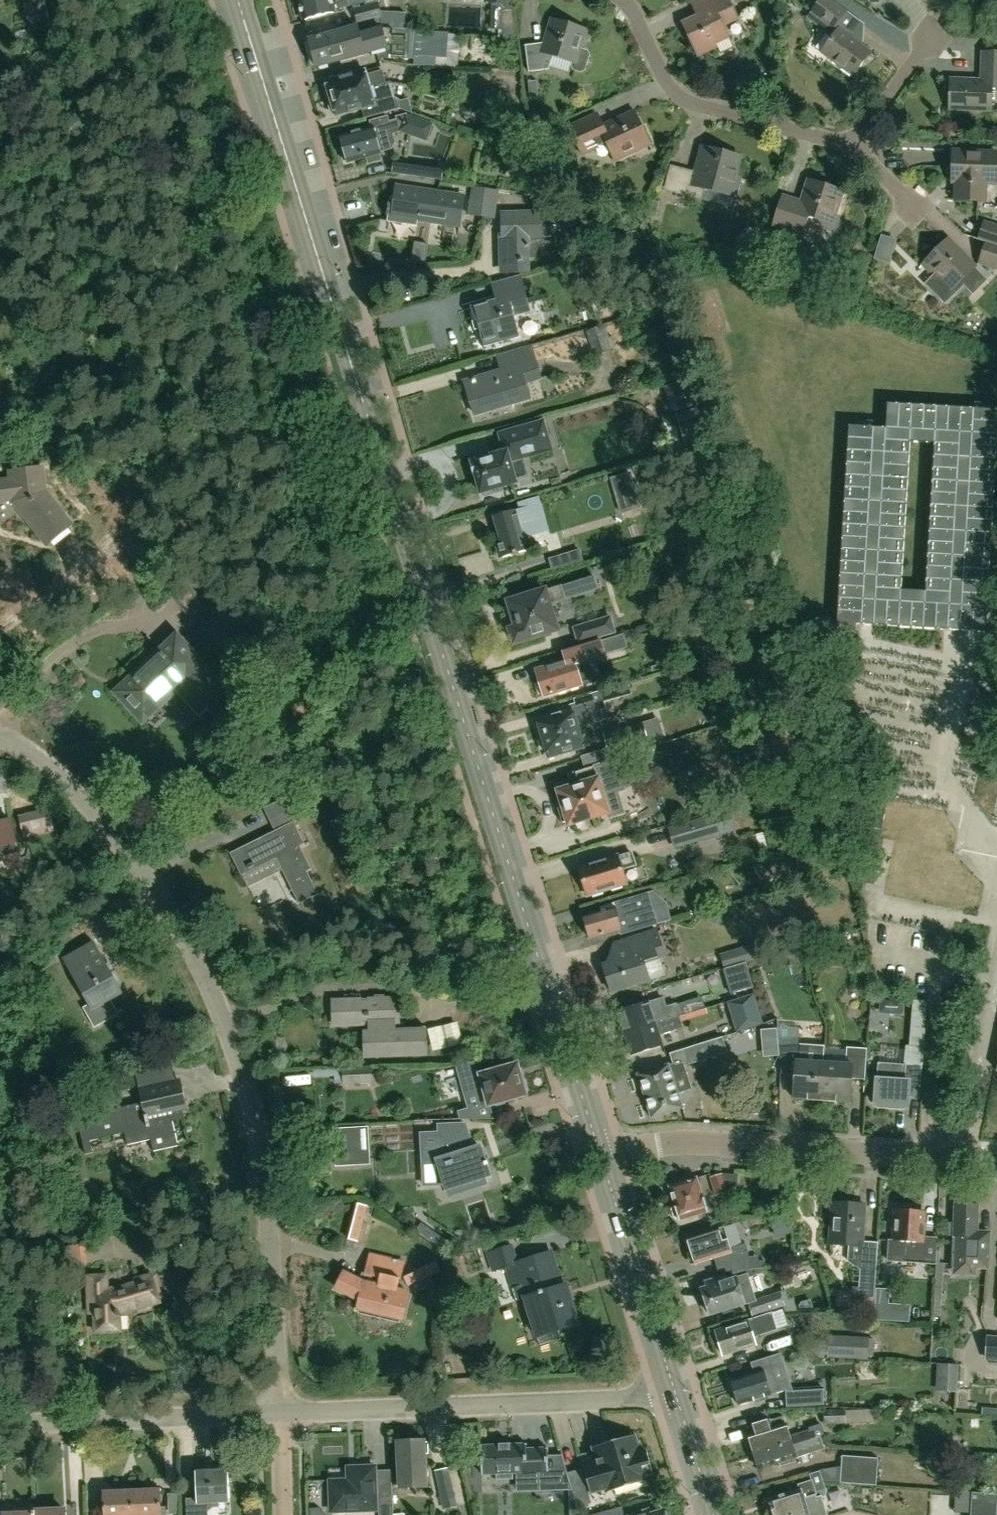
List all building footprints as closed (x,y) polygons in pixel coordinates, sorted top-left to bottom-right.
[(45,0),(23,0),(26,16),(46,12),(48,11),(45,0)] [(334,11),(333,10),(367,1),(367,0),(298,0),(303,19),(334,11)] [(717,45),(715,41),(728,35),(723,25),(738,17),(730,0),(696,0),(689,3),(695,15),(682,22),(697,54),(717,45)] [(820,50),(852,73),(870,49),(838,25),(848,12),(832,0),(819,0),(809,13),(834,32),(820,50)] [(352,8),(357,26),(387,28),(388,29),(391,30),(392,15),(381,17),(378,2),(352,8)] [(585,69),(590,54),(588,51),(581,49),(587,30),(550,18),(543,42),(525,44),(529,70),(548,68),(552,55),(556,56),(571,61),(570,64),(572,69),(580,72),(585,69)] [(388,29),(387,28),(357,26),(357,27),(339,32),(338,27),(325,30),(326,35),(308,40),(316,67),(376,51),(379,60),(389,57),(390,57),(413,59),(413,66),(434,67),(435,57),(446,58),(447,34),(391,30),(388,29)] [(983,51),(982,79),(950,78),(949,108),(992,110),(992,87),(996,87),(996,51),(983,51)] [(364,71),(326,82),(328,89),(324,90),(327,99),(370,88),(384,84),(380,72),(365,76),(364,71)] [(384,86),(384,84),(370,88),(327,99),(331,112),(334,112),(335,115),(361,108),(363,119),(399,109),(411,112),(408,99),(397,101),(392,99),(388,85),(384,86)] [(648,141),(634,110),(601,125),(596,114),(569,126),(581,154),(605,143),(613,158),(648,141)] [(342,148),(340,149),(343,161),(346,160),(346,163),(366,158),(368,163),(379,160),(378,154),(379,154),(379,152),(390,149),(393,142),(391,134),(400,131),(426,140),(432,124),(404,115),(395,117),(396,120),(388,123),(386,117),(369,122),(371,127),(339,137),(342,148)] [(734,177),(740,157),(702,147),(695,171),(682,167),(681,168),(670,165),(664,190),(675,193),(701,200),(704,188),(734,196),(739,178),(734,177)] [(963,199),(984,199),(985,182),(995,182),(996,152),(955,151),(954,180),(954,199),(963,199)] [(441,180),(443,168),(406,162),(404,175),(441,180)] [(836,213),(843,190),(807,179),(800,202),(782,196),(772,225),(803,234),(809,216),(818,219),(817,222),(818,225),(821,229),(830,232),(835,230),(838,227),(839,223),(840,220),(839,218),(838,216),(836,213)] [(386,214),(388,214),(387,220),(416,224),(417,219),(459,226),(464,196),(397,185),(395,197),(391,197),(390,202),(388,202),(386,214)] [(481,216),(485,189),(473,187),(468,214),(481,216)] [(485,189),(481,216),(493,218),(498,191),(485,189)] [(554,243),(552,199),(534,200),(534,211),(502,212),(502,236),(507,236),(508,260),(530,259),(536,259),(541,243),(554,243)] [(996,245),(996,226),(983,221),(977,238),(996,245)] [(951,288),(972,267),(944,238),(920,263),(918,261),(907,271),(924,288),(927,285),(929,288),(941,300),(944,300),(947,300),(950,298),(951,296),(952,294),(952,290),(951,288)] [(977,238),(977,240),(984,243),(977,264),(996,271),(996,245),(977,238)] [(518,336),(513,316),(530,311),(520,275),(491,283),(495,301),(470,308),(474,322),(476,321),(482,344),(498,340),(498,341),(518,336)] [(586,332),(593,354),(606,349),(598,327),(586,332)] [(474,409),(528,393),(524,382),(540,377),(531,347),(498,356),(502,371),(466,382),(474,409)] [(996,428),(996,410),(888,404),(886,428),(849,426),(837,622),(985,631),(996,428)] [(699,419),(680,425),(686,446),(706,440),(700,419),(699,419)] [(551,452),(542,422),(500,434),(505,452),(473,462),(473,461),(471,462),(472,464),(470,465),(472,475),(475,474),(480,493),(483,492),(484,497),(503,492),(501,487),(516,483),(509,461),(522,458),(523,460),(551,452)] [(45,492),(41,468),(10,472),(11,480),(0,482),(0,503),(14,501),(20,507),(18,509),(48,545),(72,525),(45,492)] [(616,491),(633,486),(630,474),(612,479),(616,491)] [(500,558),(529,550),(524,535),(549,528),(539,497),(517,504),(519,510),(495,517),(502,539),(495,541),(500,558)] [(580,549),(570,552),(573,563),(583,560),(580,549)] [(552,569),(562,566),(559,556),(549,559),(552,569)] [(570,587),(574,600),(596,593),(592,580),(570,587)] [(565,599),(561,586),(545,591),(545,590),(509,601),(517,627),(510,629),(514,643),(557,630),(549,604),(565,599)] [(615,633),(611,620),(597,624),(596,621),(574,628),(579,644),(615,633)] [(229,691),(178,636),(117,692),(144,721),(178,689),(201,715),(210,707),(211,708),(229,691)] [(543,696),(591,681),(586,663),(605,658),(600,642),(564,652),(567,662),(536,671),(543,696)] [(608,719),(600,690),(573,698),(574,703),(558,708),(559,711),(537,718),(540,727),(536,728),(539,739),(581,727),(608,719)] [(607,749),(639,739),(646,737),(642,722),(602,734),(607,749)] [(539,739),(542,750),(546,749),(548,757),(583,746),(580,736),(584,735),(581,727),(539,739)] [(569,823),(608,811),(598,778),(608,775),(604,763),(576,772),(577,777),(557,784),(564,805),(557,807),(562,822),(568,820),(569,823)] [(274,830),(231,851),(242,874),(276,858),(298,903),(318,894),(307,870),(311,868),(300,845),(305,843),(294,820),(297,819),(286,797),(263,808),(274,830)] [(674,849),(736,830),(730,809),(667,827),(674,849)] [(23,838),(50,831),(45,810),(18,816),(23,838)] [(339,835),(352,828),(345,815),(332,822),(339,835)] [(12,819),(0,822),(0,859),(7,858),(9,866),(23,863),(12,819)] [(635,864),(631,852),(618,856),(617,855),(579,867),(583,880),(580,882),(583,891),(587,892),(587,894),(626,882),(621,868),(635,864)] [(619,929),(620,935),(658,924),(649,894),(601,908),(602,912),(583,917),(589,938),(619,929)] [(657,931),(613,944),(607,964),(604,965),(612,992),(665,976),(660,960),(666,958),(657,931)] [(91,1009),(122,992),(94,941),(63,958),(91,1009)] [(767,955),(763,941),(720,954),(724,967),(767,955)] [(742,997),(754,993),(745,963),(747,962),(746,962),(726,968),(726,970),(725,970),(732,994),(740,991),(742,997)] [(727,1003),(737,1032),(763,1023),(754,995),(727,1003)] [(706,1008),(702,996),(676,1005),(667,1008),(663,997),(648,1002),(618,1011),(625,1033),(705,1008),(706,1008)] [(399,1031),(398,998),(331,1000),(332,1024),(370,1023),(370,1030),(363,1030),(363,1055),(426,1053),(425,1030),(399,1031)] [(711,1030),(705,1008),(625,1033),(631,1055),(687,1038),(683,1027),(686,1026),(689,1037),(711,1030)] [(105,1025),(114,1043),(134,1033),(125,1015),(105,1025)] [(433,1051),(444,1049),(462,1044),(457,1023),(428,1030),(433,1051)] [(762,1030),(764,1048),(777,1047),(776,1029),(762,1030)] [(691,1089),(683,1065),(726,1051),(721,1037),(669,1053),(673,1065),(669,1066),(669,1064),(637,1074),(651,1118),(683,1108),(678,1093),(691,1089)] [(821,1100),(824,1062),(803,1060),(804,1044),(778,1043),(781,1073),(795,1074),(794,1098),(821,1100)] [(878,1063),(876,1104),(907,1106),(909,1086),(921,1087),(922,1066),(924,1046),(910,1046),(907,1045),(906,1051),(906,1065),(880,1063),(878,1063)] [(824,1062),(821,1100),(849,1102),(851,1081),(864,1082),(866,1048),(847,1047),(846,1063),(824,1062)] [(474,1063),(457,1064),(465,1093),(481,1089),(485,1104),(469,1109),(458,1112),(460,1119),(494,1119),(490,1103),(493,1102),(497,1105),(505,1103),(506,1099),(524,1094),(524,1091),(527,1088),(525,1079),(520,1078),(516,1063),(492,1070),(491,1067),(476,1071),(474,1063)] [(372,1083),(371,1066),(369,1067),(340,1069),(336,1070),(336,1083),(342,1083),(342,1084),(372,1083)] [(143,1102),(77,1118),(86,1154),(93,1153),(90,1140),(125,1132),(128,1145),(151,1139),(154,1150),(178,1145),(170,1110),(182,1107),(176,1082),(141,1090),(140,1090),(143,1102)] [(421,1164),(437,1163),(444,1188),(449,1186),(451,1194),(485,1183),(483,1175),(488,1173),(480,1146),(474,1148),(468,1125),(465,1124),(439,1125),(439,1131),(419,1132),(421,1164)] [(335,1129),(337,1166),(364,1164),(363,1128),(335,1129)] [(736,1193),(737,1175),(721,1173),(709,1178),(715,1196),(727,1192),(736,1193)] [(679,1220),(708,1211),(698,1177),(670,1186),(675,1202),(671,1209),(674,1216),(679,1220)] [(861,1255),(865,1204),(833,1202),(830,1243),(849,1245),(848,1254),(861,1255)] [(356,1240),(365,1206),(356,1204),(347,1238),(356,1240)] [(953,1237),(952,1276),(976,1276),(976,1268),(988,1268),(989,1232),(977,1231),(978,1205),(954,1204),(954,1224),(949,1223),(949,1235),(953,1236),(953,1237)] [(889,1240),(888,1262),(935,1265),(937,1265),(937,1264),(938,1238),(921,1237),(923,1210),(912,1210),(912,1207),(900,1206),(899,1209),(897,1209),(896,1225),(894,1225),(893,1240),(889,1240)] [(691,1264),(694,1263),(695,1265),(714,1258),(719,1273),(751,1269),(749,1252),(745,1243),(731,1248),(724,1225),(686,1238),(691,1252),(687,1253),(691,1264)] [(555,1271),(549,1251),(516,1262),(511,1245),(487,1252),(493,1270),(505,1266),(512,1288),(513,1288),(517,1301),(525,1299),(528,1309),(533,1310),(540,1334),(576,1322),(570,1303),(566,1304),(561,1287),(563,1286),(558,1270),(555,1271)] [(81,1272),(95,1270),(93,1249),(79,1251),(81,1272)] [(397,1287),(403,1262),(371,1255),(364,1283),(343,1272),(336,1287),(360,1299),(358,1308),(402,1319),(409,1290),(397,1287)] [(408,1286),(440,1271),(433,1255),(420,1261),(407,1267),(409,1273),(403,1276),(408,1286)] [(874,1299),(876,1262),(860,1261),(858,1297),(860,1298),(874,1299)] [(723,1275),(700,1282),(706,1301),(704,1305),(706,1311),(710,1312),(710,1314),(750,1302),(754,1315),(783,1306),(779,1291),(755,1298),(747,1272),(725,1280),(723,1275)] [(158,1301),(150,1276),(135,1280),(136,1284),(116,1290),(106,1290),(106,1284),(109,1283),(109,1277),(89,1277),(91,1313),(96,1313),(97,1330),(118,1330),(117,1315),(119,1315),(118,1313),(158,1301)] [(874,1320),(886,1321),(887,1303),(888,1290),(876,1289),(874,1320)] [(723,1355),(756,1345),(753,1335),(768,1330),(763,1315),(716,1330),(723,1355)] [(867,1360),(869,1338),(828,1336),(827,1358),(867,1360)] [(988,1337),(986,1359),(996,1359),(996,1337),(988,1337)] [(774,1379),(770,1367),(767,1358),(750,1363),(753,1373),(731,1379),(739,1404),(785,1390),(781,1376),(774,1379)] [(956,1392),(958,1365),(938,1364),(937,1391),(956,1392)] [(788,1408),(824,1406),(823,1387),(787,1389),(788,1408)] [(823,1410),(824,1425),(846,1423),(845,1410),(845,1409),(823,1410)] [(792,1445),(820,1436),(818,1427),(790,1436),(786,1423),(785,1423),(782,1415),(751,1425),(753,1433),(749,1435),(750,1439),(746,1440),(749,1452),(754,1451),(755,1455),(768,1451),(768,1449),(791,1441),(792,1445)] [(640,1453),(634,1435),(590,1447),(594,1460),(581,1463),(590,1493),(614,1486),(615,1489),(643,1481),(647,1495),(652,1493),(647,1477),(653,1475),(646,1451),(640,1453)] [(768,1451),(755,1455),(759,1468),(780,1462),(781,1465),(796,1460),(795,1457),(825,1448),(821,1436),(820,1436),(792,1445),(791,1441),(768,1449),(768,1451)] [(400,1489),(427,1487),(425,1440),(397,1441),(400,1489)] [(572,1490),(562,1454),(548,1455),(548,1448),(527,1448),(526,1444),(480,1445),(481,1474),(496,1474),(496,1480),(513,1479),(513,1473),(539,1472),(540,1491),(572,1490)] [(568,1446),(574,1471),(583,1469),(577,1444),(568,1446)] [(876,1486),(878,1458),(841,1456),(840,1483),(876,1486)] [(335,1512),(377,1510),(375,1467),(355,1468),(356,1480),(333,1481),(335,1512)] [(443,1509),(457,1507),(448,1468),(434,1471),(443,1509)] [(188,1514),(209,1514),(209,1511),(214,1507),(230,1506),(229,1470),(196,1472),(197,1498),(187,1498),(188,1514)] [(819,1471),(809,1474),(811,1482),(800,1485),(802,1490),(769,1500),(772,1510),(770,1514),(828,1514),(821,1494),(826,1493),(819,1471)] [(404,1514),(393,1514),(391,1484),(379,1485),(381,1514),(404,1514)] [(160,1489),(132,1490),(133,1514),(161,1514),(160,1489)] [(132,1490),(104,1492),(105,1514),(133,1514),(132,1490)] [(957,1491),(955,1511),(970,1512),(969,1514),(996,1514),(996,1494),(957,1491)] [(34,1510),(33,1510),(32,1504),(15,1504),(15,1514),(34,1514),(34,1510)] [(622,1506),(592,1514),(624,1514),(622,1506)]
